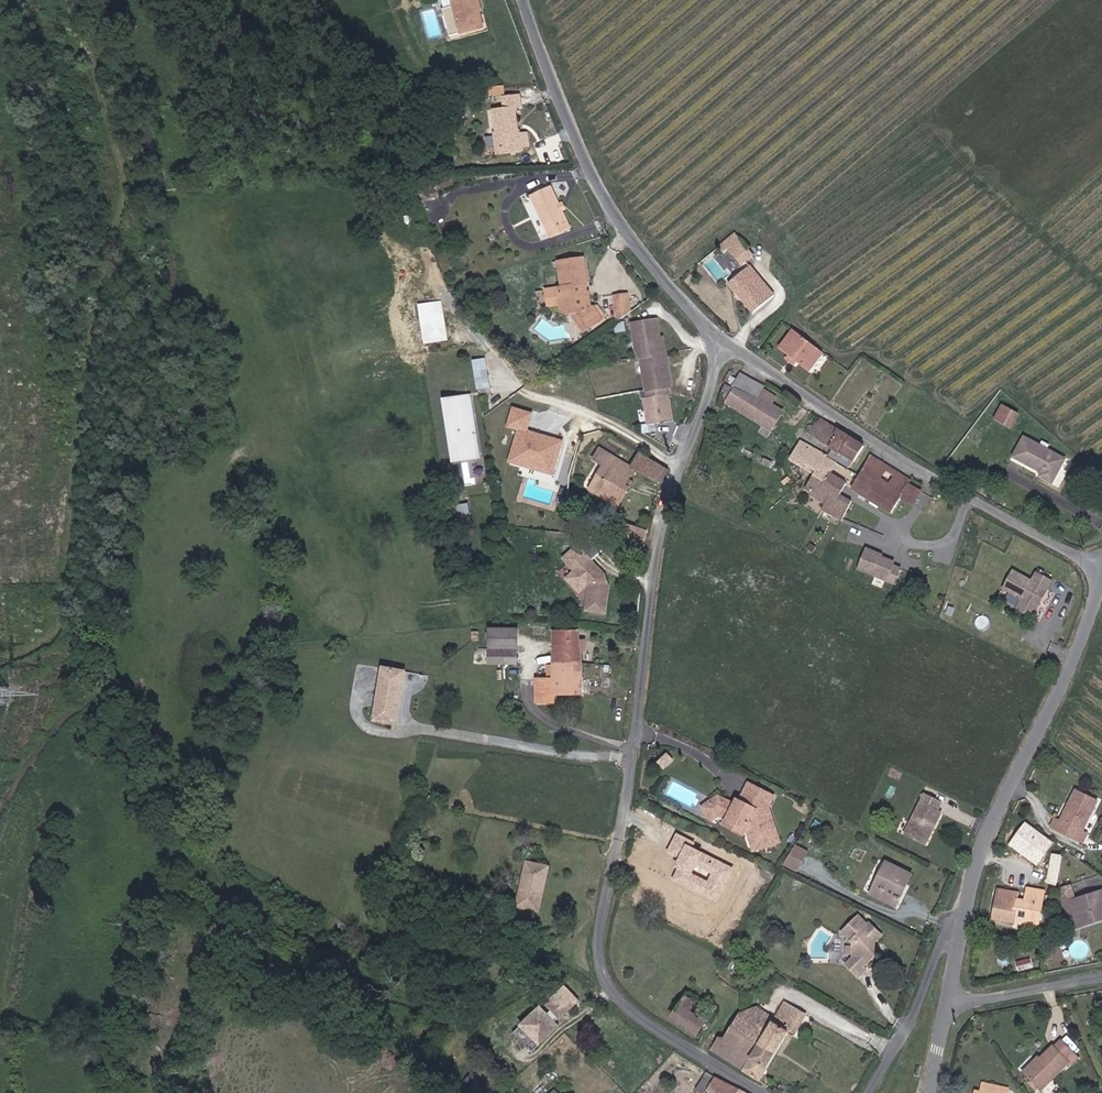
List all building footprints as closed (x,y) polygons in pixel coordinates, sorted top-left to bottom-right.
[(464,24),(453,27),(460,52),(492,43),(488,26),(484,27),(481,18),(485,17),(480,0),(457,0),(464,24)] [(529,148),(521,148),(520,121),(527,121),(526,108),(504,109),(504,121),(495,122),(496,162),(530,161),(529,148)] [(539,250),(560,246),(550,195),(528,199),(539,250)] [(739,272),(753,261),(735,238),(715,253),(720,260),(727,255),(739,272)] [(589,306),(588,301),(592,300),(588,272),(568,275),(572,299),(568,300),(570,317),(574,316),(576,327),(596,323),(593,306),(589,306)] [(747,321),(770,307),(749,274),(726,288),(732,298),(735,296),(739,302),(737,305),(747,321)] [(620,320),(633,318),(632,309),(619,311),(620,320)] [(622,337),(635,328),(633,318),(620,320),(622,337)] [(576,327),(590,347),(610,334),(602,322),(596,323),(576,327)] [(669,364),(666,364),(664,349),(662,332),(639,335),(641,368),(645,368),(648,408),(645,408),(646,432),(672,430),(669,398),(673,397),(669,364)] [(621,347),(629,345),(628,337),(622,337),(619,339),(621,347)] [(806,363),(813,353),(791,338),(785,347),(806,363)] [(775,362),(796,377),(806,363),(785,347),(775,362)] [(473,359),(478,389),(492,387),(487,356),(473,359)] [(762,395),(764,392),(744,381),(735,397),(753,408),(760,397),(762,395)] [(732,396),(727,393),(723,400),(729,403),(732,396)] [(453,463),(480,459),(470,395),(442,399),(453,463)] [(773,401),(762,395),(760,397),(753,408),(735,397),(732,396),(729,403),(726,408),(771,433),(781,416),(769,409),(773,401)] [(508,427),(518,429),(509,463),(556,474),(565,438),(530,429),(535,411),(513,405),(508,427)] [(990,423),(1005,433),(1014,420),(1000,410),(990,423)] [(835,436),(837,433),(817,420),(812,426),(833,439),(835,436)] [(862,452),(835,436),(833,439),(812,426),(803,436),(828,453),(829,452),(831,454),(826,462),(832,466),(837,459),(852,468),(862,452)] [(812,453),(796,443),(784,461),(795,469),(798,466),(811,475),(800,493),(805,497),(804,498),(820,509),(828,497),(818,490),(825,477),(831,468),(811,455),(812,453)] [(1052,488),(1064,463),(1023,443),(1013,463),(1042,478),(1040,482),(1052,488)] [(637,473),(663,487),(672,471),(640,452),(633,465),(602,447),(592,461),(599,464),(585,488),(621,509),(637,482),(633,479),(637,473)] [(918,501),(905,493),(907,490),(867,465),(847,496),(889,522),(898,506),(910,514),(918,501)] [(835,523),(846,505),(834,498),(841,487),(825,477),(818,490),(828,497),(820,509),(818,512),(835,523)] [(624,538),(644,544),(648,531),(629,525),(624,538)] [(893,568),(887,565),(894,549),(856,533),(853,540),(860,544),(844,583),(879,599),(893,568)] [(585,612),(606,615),(611,580),(584,552),(568,568),(588,589),(585,612)] [(1021,624),(1036,589),(1019,582),(1016,591),(996,583),(988,602),(1008,610),(1005,618),(1021,624)] [(516,628),(488,628),(488,663),(515,663),(516,628)] [(552,663),(582,663),(580,631),(554,631),(552,663)] [(555,697),(584,696),(582,663),(552,663),(551,679),(535,678),(535,705),(555,704),(555,697)] [(396,727),(405,671),(381,666),(371,724),(396,727)] [(663,769),(661,761),(648,764),(650,771),(663,769)] [(775,846),(764,817),(770,805),(744,792),(735,811),(730,814),(714,806),(705,813),(713,825),(724,830),(729,836),(736,839),(744,840),(750,856),(756,859),(773,852),(775,846)] [(1085,841),(1101,816),(1101,806),(1086,796),(1066,824),(1064,822),(1058,831),(1075,842),(1078,836),(1085,841)] [(934,837),(936,838),(944,824),(940,822),(944,813),(927,804),(907,845),(928,855),(934,843),(932,842),(934,837)] [(713,825),(705,813),(698,817),(706,830),(713,825)] [(736,839),(729,836),(724,830),(721,836),(741,846),(744,840),(736,839)] [(1084,848),(1087,843),(1085,841),(1078,836),(1075,842),(1084,848)] [(785,873),(795,879),(808,859),(797,853),(785,873)] [(1053,881),(1055,873),(1057,866),(1036,860),(1031,873),(1053,881)] [(859,899),(866,903),(881,871),(874,868),(859,899)] [(901,888),(905,890),(908,885),(881,871),(866,903),(892,916),(897,906),(893,904),(901,888)] [(510,921),(531,926),(541,881),(520,877),(510,921)] [(893,904),(897,906),(905,890),(901,888),(893,904)] [(1063,900),(1074,896),(1071,890),(1061,894),(1063,900)] [(1101,925),(1101,898),(1078,906),(1074,896),(1063,900),(1070,917),(1079,914),(1085,930),(1101,925)] [(1017,925),(1041,929),(1045,902),(1030,900),(1028,909),(1020,908),(1021,900),(1001,897),(996,926),(1016,929),(1017,925)] [(1075,933),(1085,930),(1079,914),(1070,917),(1075,933)] [(873,958),(874,950),(881,943),(869,930),(867,932),(859,923),(842,939),(852,950),(851,965),(843,973),(854,985),(863,977),(861,975),(876,961),(873,958)] [(716,1025),(724,1011),(695,992),(678,1019),(704,1036),(713,1024),(716,1025)] [(795,1035),(800,1038),(815,1014),(794,1001),(785,1015),(767,1004),(757,1020),(747,1014),(738,1029),(782,1058),(795,1035)] [(547,1030),(564,1018),(553,1002),(532,1017),(537,1023),(531,1027),(525,1019),(504,1034),(519,1056),(541,1040),(536,1034),(542,1030),(547,1030)] [(734,1064),(767,1086),(782,1058),(738,1029),(731,1041),(743,1048),(734,1064)] [(720,1055),(734,1064),(743,1048),(731,1041),(729,1040),(720,1055)] [(1067,1076),(1072,1080),(1079,1071),(1061,1055),(1054,1064),(1051,1062),(1033,1080),(1030,1077),(1021,1086),(1028,1092),(1051,1092),(1067,1076)] [(705,1079),(697,1092),(729,1092),(705,1079)]
